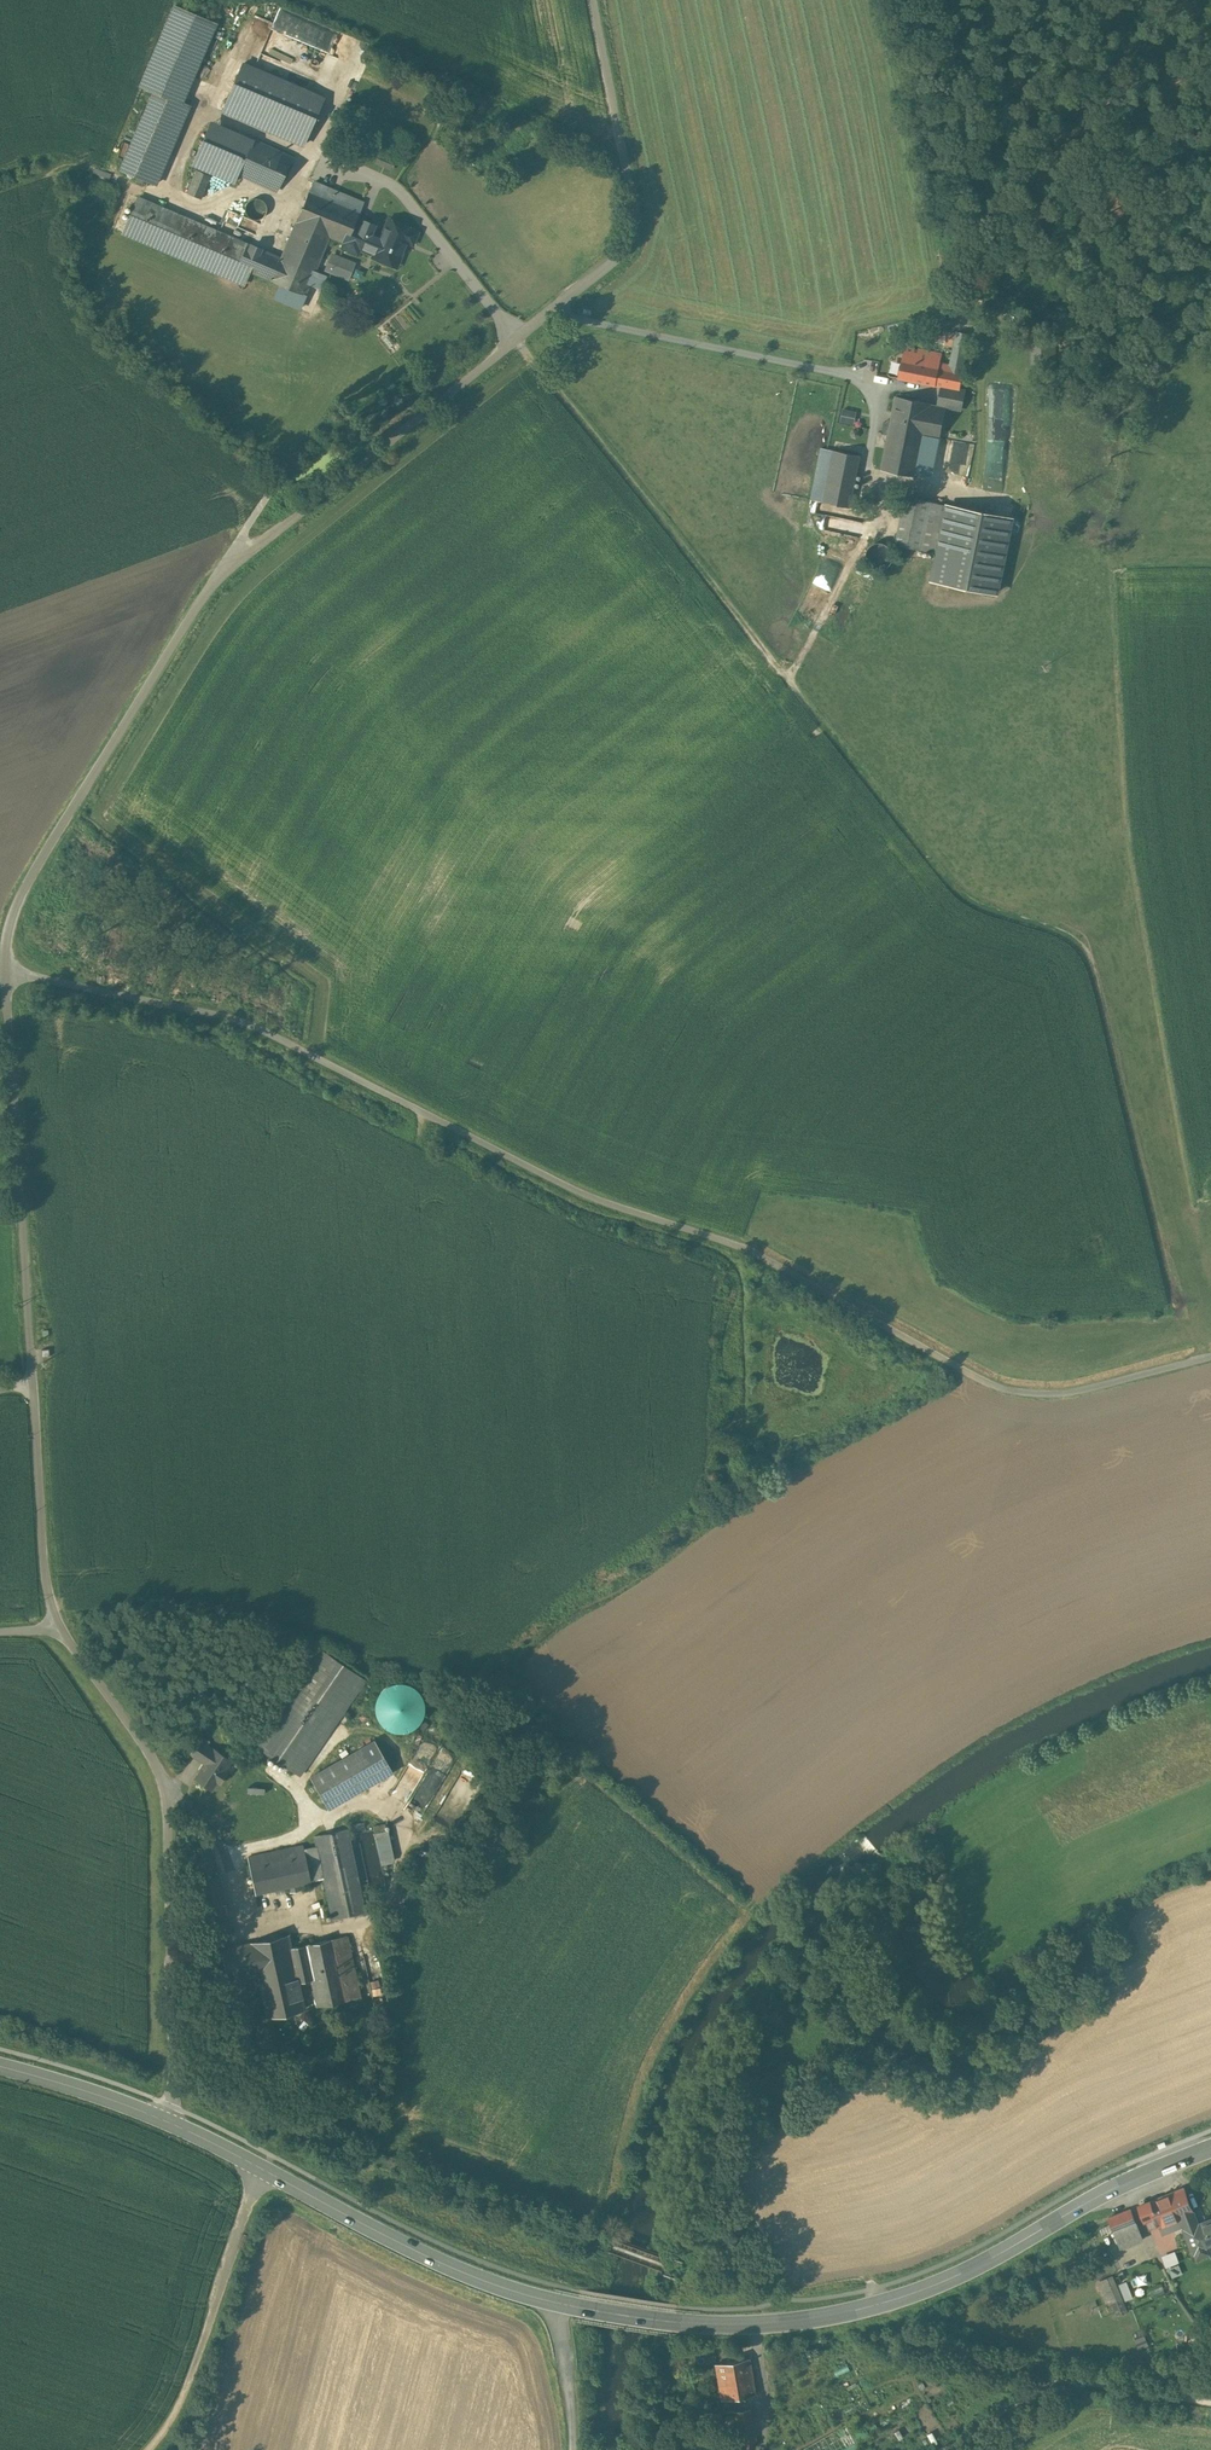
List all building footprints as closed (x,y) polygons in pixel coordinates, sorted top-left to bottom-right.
[(181,103),(216,23),(175,6),(141,86),(154,92),(181,103)] [(273,22),(254,14),(235,60),(254,67),(273,22)] [(299,91),(285,120),(277,137),(297,147),(319,100),(299,91)] [(154,92),(121,168),(157,184),(190,107),(181,103),(154,92)] [(254,138),(228,126),(211,163),(237,175),(238,174),(276,192),(292,156),(254,139),(254,138)] [(184,140),(182,139),(181,140),(180,140),(179,141),(178,142),(178,143),(178,144),(178,145),(178,146),(179,147),(180,148),(182,148),(184,148),(184,147),(185,147),(186,146),(186,145),(186,144),(186,143),(186,141),(185,140),(184,140)] [(196,170),(187,193),(200,198),(210,175),(196,170)] [(363,203),(313,182),(309,191),(359,212),(363,203)] [(281,258),(178,214),(170,237),(250,271),(271,280),(271,281),(305,295),(329,236),(344,242),(346,243),(352,228),(359,212),(309,191),(281,258)] [(170,237),(178,214),(137,196),(124,233),(244,284),(250,271),(170,237)] [(261,196),(258,196),(255,196),(253,197),(252,197),(250,198),(249,199),(248,200),(247,202),(246,204),(245,206),(245,207),(245,209),(245,211),(245,213),(246,214),(247,216),(248,218),(251,220),(253,221),(254,222),(256,222),(259,222),(262,222),(264,221),(267,219),(268,218),(270,216),(270,214),(271,212),(271,210),(271,209),(271,207),(271,205),(270,203),(269,202),(268,200),(267,199),(266,198),(264,197),(261,196)] [(380,239),(361,231),(355,247),(359,248),(374,255),(373,256),(396,265),(406,241),(412,243),(416,233),(411,230),(412,228),(389,219),(380,239)] [(361,231),(352,228),(346,243),(344,242),(342,247),(353,252),(355,247),(361,231)] [(329,270),(354,281),(362,263),(337,251),(329,270)] [(956,331),(950,365),(939,363),(934,385),(942,387),(958,390),(958,389),(969,334),(956,331)] [(940,354),(905,347),(900,371),(918,375),(916,382),(934,385),(939,363),(940,354)] [(958,390),(942,387),(938,405),(960,409),(964,390),(958,389),(958,390)] [(930,403),(896,396),(891,419),(926,426),(930,406),(930,403)] [(944,408),(930,406),(926,426),(924,435),(938,438),(944,408)] [(845,422),(860,424),(862,410),(847,408),(845,422)] [(926,426),(891,419),(881,470),(916,476),(924,435),(926,426)] [(858,430),(853,429),(850,432),(851,437),(856,438),(859,435),(858,430)] [(828,449),(821,448),(810,499),(822,502),(832,450),(828,449)] [(859,455),(832,450),(822,502),(848,507),(859,455)] [(929,501),(905,496),(895,545),(896,545),(919,549),(929,501)] [(947,505),(929,501),(919,549),(936,553),(947,505)] [(1009,517),(947,505),(936,553),(937,553),(932,580),(994,593),(1009,517)] [(826,516),(824,530),(865,536),(867,522),(826,516)] [(844,602),(828,636),(842,642),(862,597),(847,591),(842,601),(844,602)] [(320,1649),(255,1744),(300,1775),(365,1679),(320,1649)] [(393,1730),(400,1731),(408,1730),(415,1726),(420,1720),(424,1713),(425,1705),(423,1698),(417,1688),(408,1683),(400,1682),(393,1683),(386,1686),(380,1692),(376,1699),(375,1706),(376,1714),(380,1721),(386,1727),(393,1730)] [(213,1750),(199,1741),(191,1753),(205,1762),(213,1750)] [(375,1741),(311,1777),(329,1809),(393,1772),(375,1741)] [(230,1760),(214,1749),(213,1750),(205,1762),(206,1762),(197,1777),(211,1787),(216,1780),(219,1782),(226,1771),(224,1770),(230,1760)] [(346,1828),(315,1835),(331,1912),(332,1917),(332,1918),(364,1911),(346,1828)] [(389,1832),(375,1835),(382,1867),(395,1864),(389,1832)] [(303,1844),(248,1856),(255,1892),(310,1880),(303,1844)] [(346,1934),(291,1946),(288,1934),(251,1942),(258,1974),(261,1988),(298,1980),(311,1977),(317,2004),(359,1995),(346,1934)] [(251,1942),(222,1948),(228,1979),(229,1979),(230,1985),(249,1981),(248,1976),(258,1974),(251,1942)] [(298,1980),(261,1988),(267,2015),(304,2007),(298,1980)] [(219,1992),(215,1995),(216,2001),(221,2002),(225,1999),(224,1994),(219,1992)] [(1149,2201),(1159,2226),(1180,2217),(1185,2229),(1184,2229),(1193,2253),(1195,2252),(1197,2257),(1209,2253),(1207,2246),(1210,2244),(1210,2219),(1198,2224),(1193,2211),(1193,2212),(1183,2188),(1149,2201)] [(1149,2201),(1139,2205),(1149,2230),(1159,2226),(1149,2201)] [(1131,2209),(1108,2218),(1120,2248),(1143,2239),(1131,2209)] [(1181,2250),(1168,2254),(1176,2276),(1188,2272),(1181,2250)] [(1107,2302),(1116,2299),(1120,2314),(1130,2311),(1120,2274),(1100,2279),(1107,2302)] [(1138,2278),(1139,2285),(1148,2283),(1147,2276),(1138,2278)] [(1123,2283),(1129,2299),(1138,2296),(1133,2280),(1123,2283)] [(1140,2348),(1152,2346),(1151,2336),(1138,2338),(1140,2348)] [(748,2358),(715,2364),(721,2398),(754,2393),(748,2358)]
